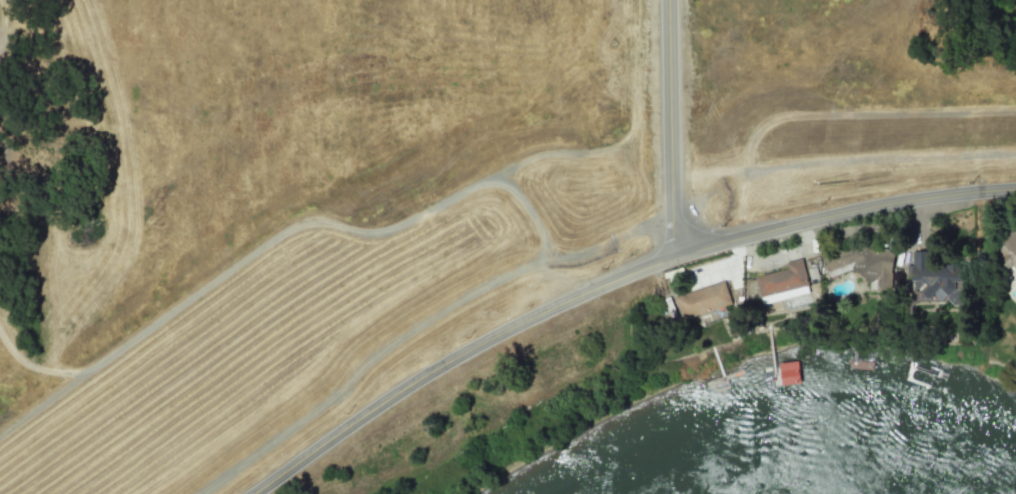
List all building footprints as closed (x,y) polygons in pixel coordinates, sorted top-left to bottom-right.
[(1011,231),(992,251),(1015,273),(1015,235),(1011,231)] [(874,288),(891,288),(890,247),(860,248),(861,257),(851,258),(852,276),(874,275),(874,288)] [(961,264),(928,265),(927,251),(910,252),(912,289),(922,289),(922,296),(943,295),(943,305),(963,305),(962,284),(961,264)] [(754,276),(758,296),(807,285),(801,258),(784,262),(786,269),(754,276)] [(672,296),(679,319),(731,304),(724,281),(672,296)] [(780,385),(799,383),(797,361),(778,363),(780,385)]
